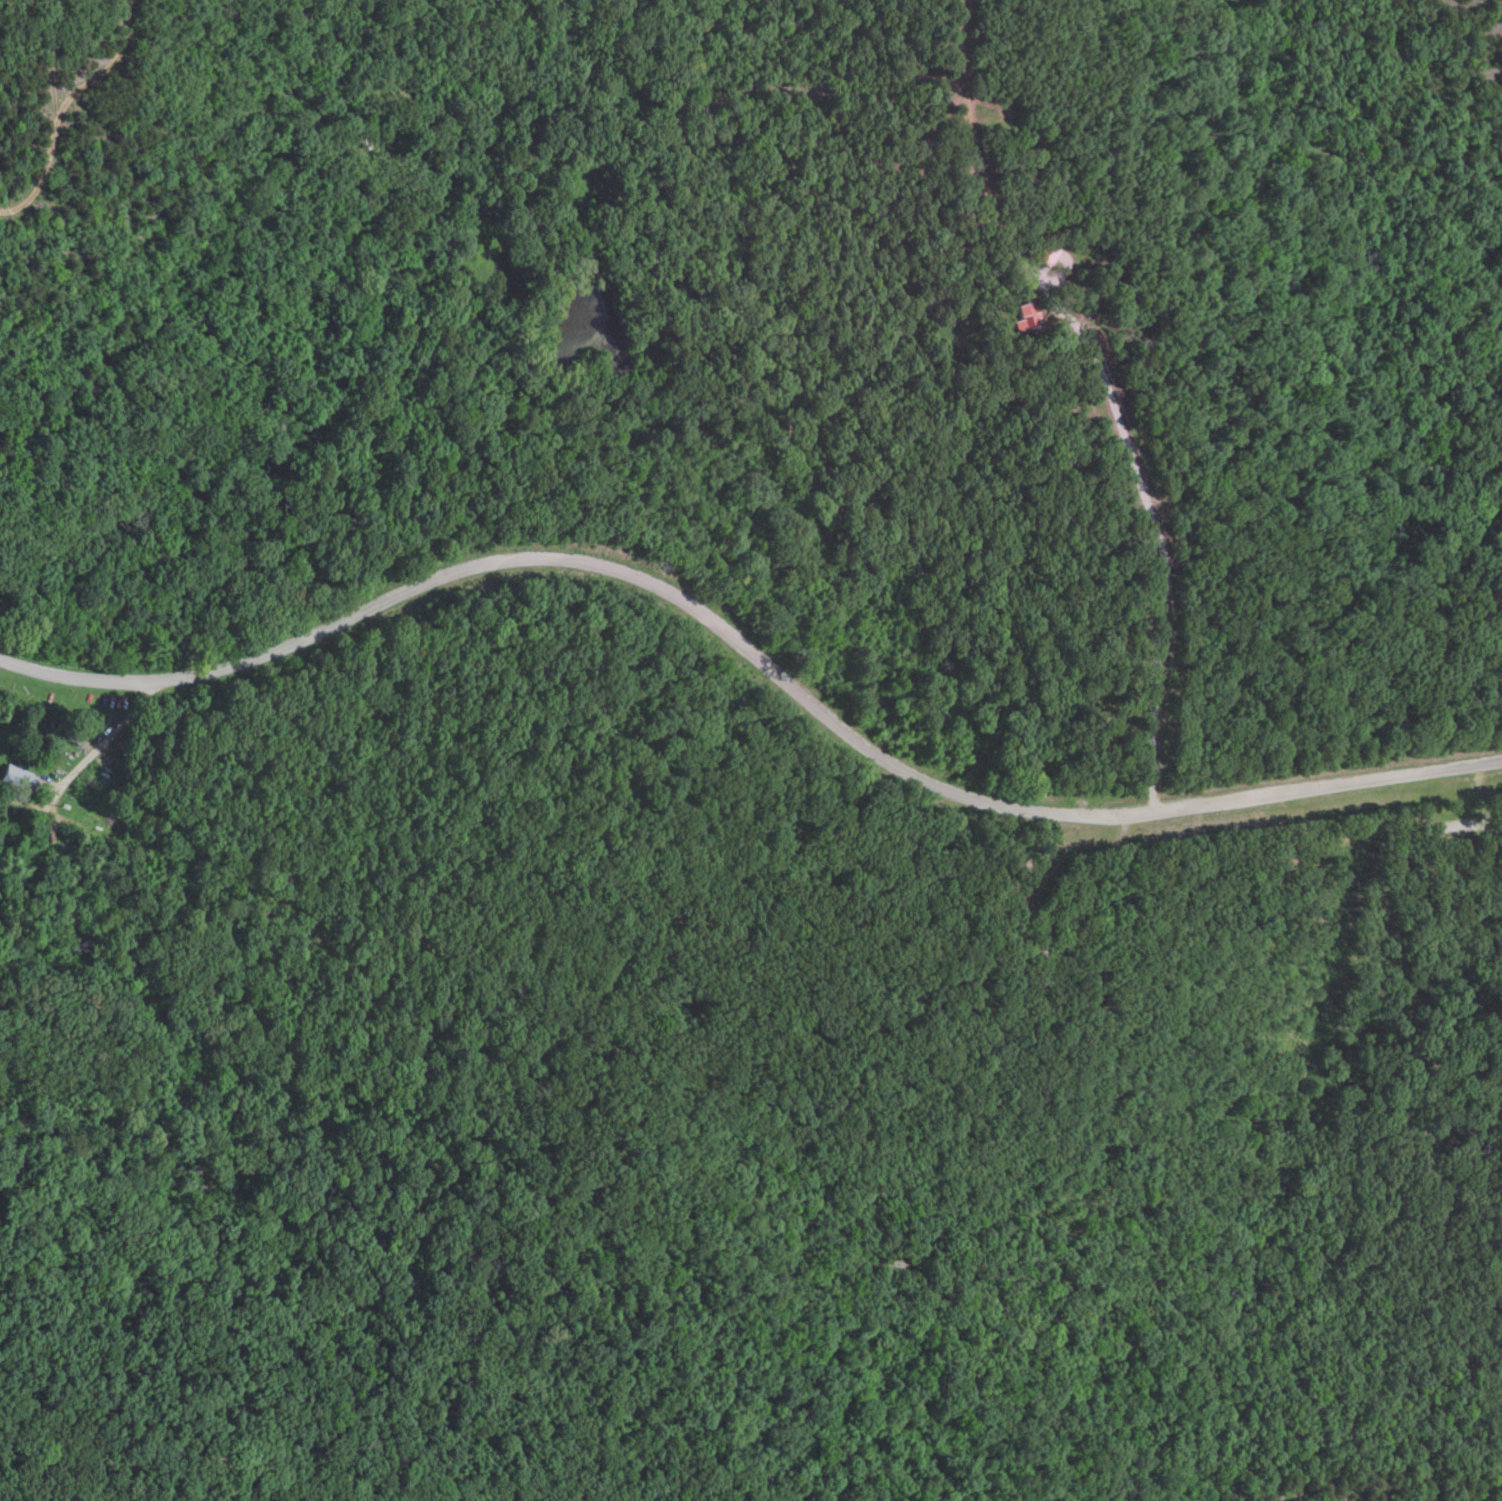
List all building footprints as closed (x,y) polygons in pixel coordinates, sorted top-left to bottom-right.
[(1015,332),(1025,329),(1018,305),(1008,308),(1015,332)]
